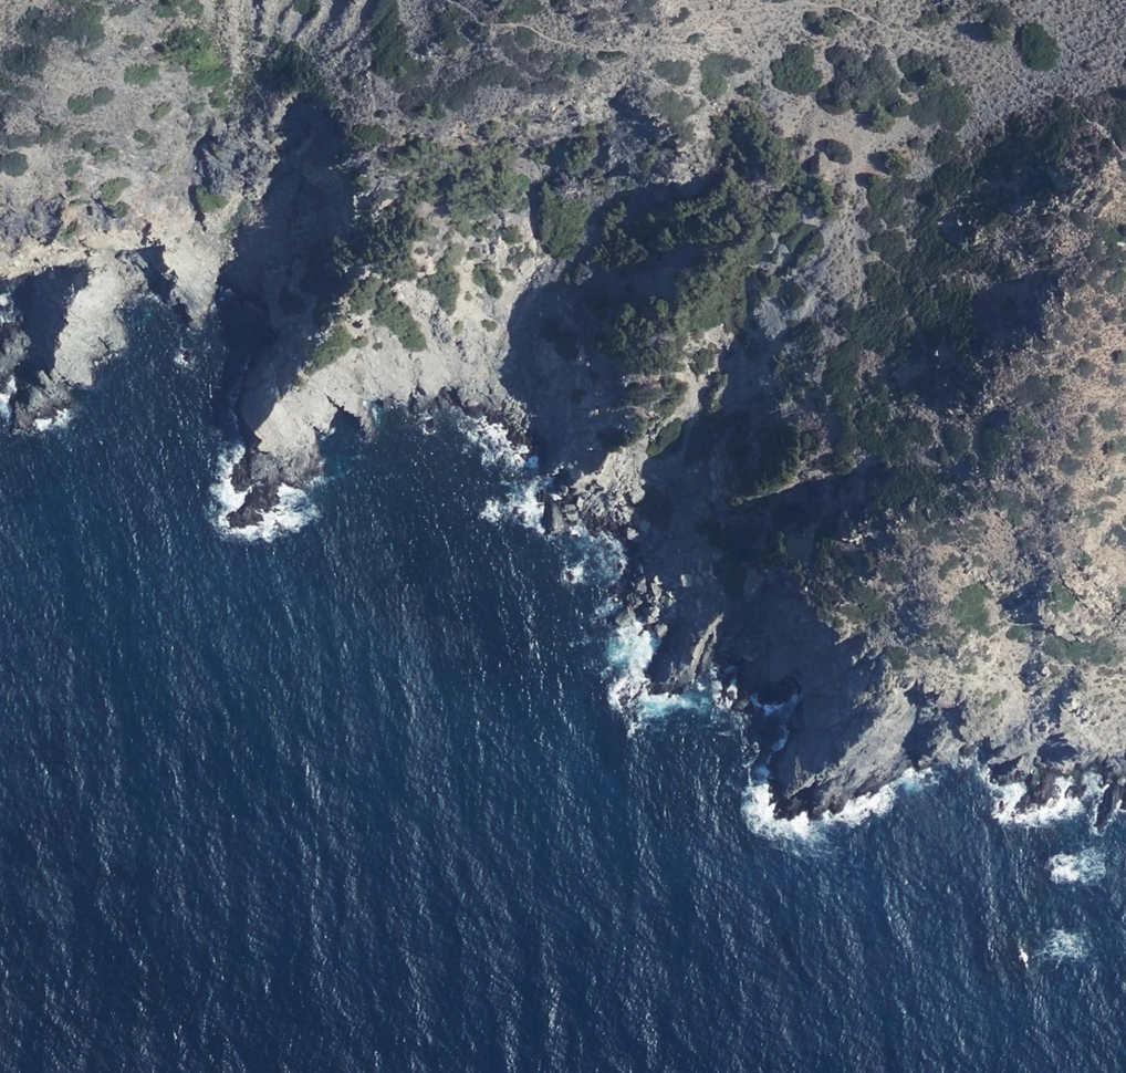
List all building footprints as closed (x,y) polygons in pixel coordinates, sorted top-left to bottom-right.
[(615,611),(620,628),(635,624),(629,606),(615,611)]
